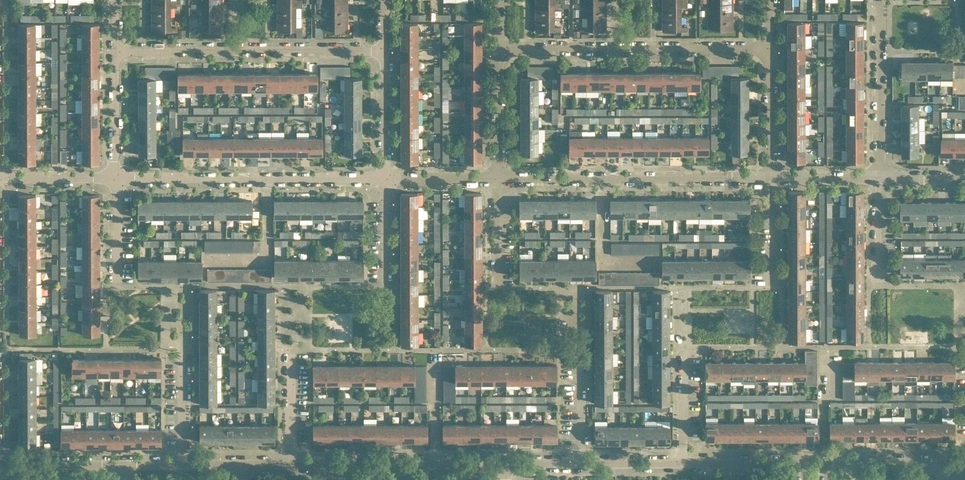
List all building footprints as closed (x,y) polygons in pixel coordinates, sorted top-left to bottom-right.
[(588,6),(588,16),(606,16),(606,2),(581,2),(581,6),(588,6)] [(663,2),(663,16),(681,16),(681,6),(687,6),(687,2),(663,2)] [(715,6),(715,16),(733,16),(733,2),(708,2),(708,6),(715,6)] [(152,3),(152,17),(170,17),(170,7),(176,7),(176,3),(152,3)] [(204,7),(204,17),(222,17),(222,3),(197,3),(197,7),(204,7)] [(277,3),(277,17),(295,17),(295,7),(302,7),(302,3),(277,3)] [(329,7),(329,17),(347,17),(347,3),(323,3),(323,7),(329,7)] [(536,3),(536,16),(554,16),(554,6),(560,6),(560,3),(536,3)] [(554,16),(536,16),(536,30),(560,30),(560,26),(554,26),(554,16)] [(606,16),(588,16),(588,26),(581,26),(581,30),(606,30),(606,16)] [(681,16),(663,16),(663,30),(687,30),(687,26),(681,26),(681,16)] [(733,16),(715,16),(715,26),(708,26),(708,30),(733,30),(733,16)] [(170,17),(152,17),(152,31),(176,31),(176,27),(170,27),(170,17)] [(222,17),(204,17),(204,27),(197,27),(197,31),(222,31),(222,17)] [(295,17),(277,17),(277,31),(302,31),(302,27),(296,27),(295,17)] [(347,17),(329,17),(330,27),(323,27),(323,31),(348,31),(347,17)] [(788,22),(788,35),(805,35),(805,22),(788,22)] [(846,22),(846,35),(863,35),(863,22),(846,22)] [(82,23),(82,36),(99,36),(99,23),(82,23)] [(401,23),(401,36),(418,36),(418,23),(401,23)] [(464,23),(464,36),(481,36),(481,23),(464,23)] [(19,24),(19,36),(36,36),(36,24),(19,24)] [(788,35),(788,47),(805,47),(811,47),(811,35),(805,35),(788,35)] [(846,35),(840,35),(840,47),(846,47),(863,47),(863,35),(846,35)] [(19,36),(19,49),(36,49),(36,36),(19,36)] [(82,36),(82,49),(99,49),(99,36),(82,36)] [(401,36),(401,48),(418,48),(418,36),(401,36)] [(464,36),(464,48),(481,48),(481,36),(464,36)] [(788,47),(788,60),(805,60),(805,47),(788,47)] [(846,47),(846,60),(863,60),(863,47),(846,47)] [(401,48),(401,61),(418,61),(418,48),(401,48)] [(464,48),(464,61),(481,61),(481,48),(464,48)] [(19,49),(19,62),(36,62),(36,49),(19,49)] [(82,49),(82,61),(99,61),(99,49),(82,49)] [(788,60),(788,73),(805,73),(805,60),(788,60)] [(846,60),(846,72),(863,72),(863,60),(846,60)] [(82,61),(82,74),(99,74),(99,61),(82,61)] [(401,61),(401,73),(418,73),(418,61),(401,61)] [(464,61),(464,74),(481,74),(481,61),(464,61)] [(915,78),(915,61),(903,61),(903,78),(915,78)] [(928,61),(915,61),(915,78),(928,78),(928,61)] [(941,61),(928,61),(928,78),(941,78),(941,61)] [(953,61),(941,61),(941,78),(953,78),(953,77),(953,64),(953,61)] [(19,62),(19,74),(36,74),(36,62),(19,62)] [(573,89),(573,70),(568,70),(568,72),(560,72),(560,89),(573,89)] [(578,70),(573,70),(573,89),(586,89),(586,71),(578,72),(578,70)] [(606,71),(598,71),(598,89),(611,89),(611,70),(606,70),(606,71)] [(616,70),(611,70),(611,89),(624,89),(624,71),(616,71),(616,70)] [(644,71),(636,71),(636,89),(649,89),(649,70),(644,70),(644,71)] [(653,70),(649,70),(649,89),(661,89),(661,71),(653,71),(653,70)] [(682,71),(674,71),(674,89),(687,89),(687,70),(682,70),(682,71)] [(691,70),(687,70),(687,89),(700,89),(699,71),(691,71),(691,70)] [(191,90),(191,71),(186,71),(186,73),(178,73),(178,90),(191,90)] [(196,71),(191,71),(191,90),(204,90),(204,73),(196,73),(196,71)] [(224,73),(216,73),(216,90),(229,90),(229,71),(224,71),(224,73)] [(234,71),(229,71),(229,90),(241,90),(241,73),(234,73),(234,71)] [(262,73),(254,73),(254,90),(266,90),(266,71),(262,71),(262,73)] [(272,71),(266,71),(266,90),(279,90),(279,73),(272,73),(272,71)] [(300,73),(292,73),(292,90),(304,90),(304,71),(300,71),(300,73)] [(310,71),(304,71),(304,90),(317,90),(317,73),(310,73),(310,71)] [(598,71),(586,71),(586,89),(598,89),(598,71)] [(636,71),(624,71),(624,89),(636,89),(636,71)] [(674,71),(661,71),(661,89),(674,89),(674,71)] [(846,72),(846,85),(863,85),(863,72),(846,72)] [(216,73),(204,73),(204,90),(216,90),(216,73)] [(254,73),(241,73),(241,90),(254,90),(254,73)] [(292,73),(279,73),(279,90),(292,90),(292,73)] [(401,73),(401,86),(418,86),(418,73),(401,73)] [(805,73),(788,73),(788,85),(805,85),(809,85),(809,73),(805,73)] [(19,74),(19,87),(36,87),(36,74),(19,74)] [(82,74),(82,87),(99,87),(99,74),(82,74)] [(464,74),(464,86),(481,86),(481,74),(464,74)] [(521,77),(521,90),(538,90),(538,78),(533,77),(528,77),(521,77)] [(731,77),(731,90),(748,90),(748,77),(739,77),(733,77),(731,77)] [(146,78),(139,78),(139,91),(156,91),(162,91),(162,78),(157,78),(151,78),(146,78)] [(344,78),(344,91),(361,91),(361,78),(350,78),(344,78)] [(788,85),(788,98),(805,98),(805,85),(788,85)] [(846,85),(846,98),(863,98),(863,85),(846,85)] [(401,86),(401,99),(418,99),(418,86),(401,86)] [(464,86),(464,99),(481,99),(481,86),(464,86)] [(19,87),(19,99),(36,99),(36,87),(19,87)] [(82,87),(82,99),(99,99),(99,87),(82,87)] [(521,90),(521,103),(538,103),(544,103),(544,91),(538,91),(538,90),(521,90)] [(731,90),(731,102),(748,102),(748,90),(731,90)] [(139,91),(139,103),(156,103),(156,91),(139,91)] [(344,91),(344,103),(361,103),(361,91),(344,91)] [(788,98),(788,110),(805,110),(805,98),(788,98)] [(846,98),(846,110),(863,110),(863,98),(846,98)] [(19,99),(19,112),(36,112),(36,99),(19,99)] [(82,99),(82,112),(99,112),(99,99),(82,99)] [(401,99),(401,111),(418,111),(418,99),(401,99)] [(464,99),(464,111),(481,111),(481,99),(464,99)] [(731,102),(731,115),(748,115),(748,102),(731,102)] [(139,103),(139,116),(156,116),(156,103),(139,103)] [(344,103),(344,116),(361,116),(361,103),(344,103)] [(521,103),(521,116),(538,116),(538,103),(521,103)] [(903,104),(903,117),(920,117),(920,104),(903,104)] [(788,110),(788,123),(805,123),(805,110),(788,110)] [(846,110),(846,123),(863,123),(863,110),(846,110)] [(401,111),(401,124),(418,124),(418,111),(401,111)] [(464,111),(464,124),(481,124),(481,111),(464,111)] [(19,112),(19,125),(36,125),(36,112),(19,112)] [(82,112),(83,125),(100,124),(99,112),(82,112)] [(731,115),(731,128),(748,128),(748,115),(731,115)] [(139,116),(139,129),(156,129),(156,116),(139,116)] [(344,116),(344,129),(361,129),(361,116),(344,116)] [(521,116),(521,128),(538,128),(538,116),(521,116)] [(903,117),(903,130),(920,130),(920,117),(903,117)] [(788,123),(788,136),(805,136),(805,123),(788,123)] [(846,123),(846,135),(863,135),(863,123),(846,123)] [(83,125),(83,137),(100,137),(100,124),(83,125)] [(401,124),(401,136),(418,136),(418,124),(401,124)] [(464,124),(464,137),(481,137),(481,124),(464,124)] [(19,125),(19,137),(36,137),(36,125),(19,125)] [(521,128),(521,141),(538,141),(538,128),(521,128)] [(731,128),(731,140),(748,140),(748,128),(731,128)] [(139,129),(139,141),(156,141),(156,129),(139,129)] [(344,129),(344,141),(361,141),(361,129),(344,129)] [(607,137),(607,153),(619,153),(619,136),(619,130),(607,130),(607,136),(607,137)] [(903,130),(903,142),(919,142),(920,130),(903,130)] [(632,137),(632,153),(645,153),(645,137),(645,136),(643,136),(643,131),(632,131),(632,136),(632,137)] [(645,137),(645,153),(657,153),(657,136),(657,131),(645,131),(645,136),(645,137)] [(198,137),(196,137),(196,154),(209,154),(209,137),(208,137),(208,133),(198,133),(198,137)] [(846,135),(846,148),(863,148),(863,135),(846,135)] [(401,136),(401,149),(418,149),(418,136),(401,136)] [(582,154),(582,136),(569,137),(569,154),(582,154)] [(594,136),(582,136),(582,154),(594,154),(594,136)] [(607,136),(594,136),(594,154),(607,153),(607,136)] [(632,136),(619,136),(619,153),(632,153),(632,136)] [(670,136),(657,136),(657,153),(670,153),(670,136)] [(683,136),(670,136),(670,153),(683,153),(683,136)] [(695,136),(683,136),(683,153),(695,153),(695,136)] [(708,136),(695,136),(695,153),(708,153),(708,136)] [(788,136),(788,148),(805,148),(805,136),(788,136)] [(36,137),(19,137),(19,150),(36,150),(36,149),(41,149),(41,137),(36,137)] [(83,137),(83,150),(100,150),(100,137),(83,137)] [(196,154),(196,137),(183,137),(183,154),(196,154)] [(221,137),(209,137),(209,154),(221,154),(221,137)] [(234,137),(221,137),(221,154),(234,154),(234,137)] [(246,137),(234,137),(234,154),(247,154),(246,137)] [(259,137),(246,137),(247,154),(259,154),(259,137)] [(272,137),(259,137),(259,154),(272,154),(272,137)] [(284,137),(272,137),(272,154),(284,154),(284,137)] [(297,137),(284,137),(284,154),(297,154),(297,137)] [(310,137),(297,137),(297,154),(310,154),(310,137)] [(322,137),(310,137),(310,154),(322,154),(322,137)] [(464,137),(464,149),(481,149),(481,137),(464,137)] [(942,155),(955,155),(955,138),(942,138),(942,155)] [(964,155),(964,138),(955,138),(955,155),(964,155)] [(748,140),(731,140),(731,153),(748,153),(748,140)] [(156,141),(139,141),(139,154),(156,154),(156,141)] [(361,141),(344,141),(345,154),(361,154),(361,141)] [(538,141),(521,141),(521,154),(538,154),(538,141)] [(919,142),(903,142),(903,155),(919,155),(919,142)] [(805,148),(788,148),(788,161),(805,161),(805,148)] [(863,148),(846,148),(846,161),(863,161),(863,148)] [(418,149),(401,149),(401,162),(418,162),(418,149)] [(481,149),(464,149),(464,162),(481,162),(481,149)] [(36,150),(19,150),(19,163),(36,163),(36,150)] [(100,150),(83,150),(83,163),(100,163),(100,150)] [(789,191),(789,204),(804,204),(804,191),(789,191)] [(847,192),(840,192),(840,203),(847,203),(862,203),(862,191),(847,191),(847,192)] [(401,193),(401,205),(418,205),(418,193),(401,193)] [(464,193),(464,206),(481,205),(481,193),(464,193)] [(19,194),(19,207),(36,207),(36,194),(19,194)] [(82,194),(82,207),(100,207),(100,194),(82,194)] [(623,217),(623,199),(610,199),(610,217),(623,217)] [(636,199),(623,199),(623,217),(636,216),(636,199)] [(648,199),(636,199),(636,216),(648,216),(648,199)] [(661,199),(648,199),(648,216),(661,216),(661,199)] [(673,199),(661,199),(661,216),(674,216),(673,199)] [(686,199),(673,199),(674,216),(686,216),(686,199)] [(699,199),(686,199),(686,216),(699,216),(699,199)] [(711,199),(699,199),(699,216),(711,216),(711,199)] [(724,199),(711,199),(711,216),(724,216),(724,199)] [(737,199),(724,199),(724,216),(737,216),(737,199)] [(749,199),(737,199),(737,216),(749,216),(749,199)] [(151,217),(151,200),(138,200),(138,217),(151,217)] [(164,200),(151,200),(151,217),(164,217),(164,200)] [(176,200),(164,200),(164,217),(176,217),(176,200)] [(189,200),(176,200),(176,217),(189,217),(189,200)] [(202,200),(189,200),(189,217),(202,217),(202,200)] [(214,200),(202,200),(202,217),(214,217),(214,200)] [(227,200),(214,200),(214,217),(227,217),(227,200)] [(239,200),(227,200),(227,217),(237,217),(239,217),(239,200)] [(252,200),(239,200),(239,217),(252,217),(252,200)] [(288,217),(288,200),(275,200),(275,217),(288,217)] [(300,200),(288,200),(288,217),(300,217),(300,200)] [(313,200),(300,200),(300,217),(313,217),(313,200)] [(325,200),(313,200),(313,217),(325,217),(325,200)] [(338,200),(325,200),(325,217),(338,217),(338,200)] [(351,200),(338,200),(338,217),(351,217),(351,200)] [(364,200),(351,200),(351,217),(364,217),(364,200)] [(532,217),(532,200),(519,200),(519,217),(532,217)] [(545,200),(532,200),(532,217),(536,217),(545,217),(545,200)] [(557,200),(545,200),(545,217),(557,217),(557,200)] [(570,200),(557,200),(557,217),(570,217),(570,200)] [(583,200),(570,200),(570,217),(583,216),(583,200)] [(595,200),(583,200),(583,216),(595,216),(595,200)] [(914,218),(914,202),(901,202),(901,218),(914,218)] [(926,202),(914,202),(914,218),(926,218),(926,202)] [(939,202),(926,202),(926,218),(939,218),(939,202)] [(951,202),(939,202),(939,218),(951,218),(951,202)] [(963,202),(951,202),(951,218),(963,218),(963,202)] [(847,203),(847,216),(862,216),(862,203),(847,203)] [(789,204),(789,216),(804,216),(810,216),(810,204),(804,204),(789,204)] [(401,205),(401,218),(418,218),(424,218),(424,206),(418,206),(418,205),(401,205)] [(464,206),(464,218),(481,218),(481,205),(464,206)] [(19,207),(19,220),(36,220),(36,207),(19,207)] [(82,207),(83,220),(100,220),(100,207),(82,207)] [(789,216),(789,229),(804,229),(804,216),(789,216)] [(847,216),(847,228),(862,228),(862,216),(847,216)] [(401,218),(401,231),(418,231),(418,218),(401,218)] [(464,218),(464,231),(481,231),(481,218),(464,218)] [(19,220),(19,232),(36,232),(36,220),(19,220)] [(83,220),(83,233),(100,232),(100,220),(83,220)] [(847,228),(847,241),(862,241),(862,228),(847,228)] [(789,229),(789,241),(804,241),(804,229),(789,229)] [(401,231),(401,243),(418,243),(418,231),(401,231)] [(464,231),(464,243),(482,243),(481,231),(464,231)] [(19,232),(19,245),(36,245),(36,232),(19,232)] [(83,233),(83,245),(100,245),(100,232),(83,233)] [(789,241),(789,253),(804,253),(804,241),(789,241)] [(847,241),(847,253),(862,253),(862,241),(847,241)] [(401,243),(401,256),(418,256),(418,249),(422,249),(422,243),(418,243),(401,243)] [(464,243),(465,256),(482,256),(482,243),(464,243)] [(19,245),(19,258),(36,257),(36,245),(19,245)] [(83,245),(83,258),(100,258),(100,245),(83,245)] [(789,253),(789,265),(804,266),(804,253),(789,253)] [(847,253),(847,265),(862,265),(862,253),(847,253)] [(926,259),(927,275),(939,275),(939,259),(939,254),(926,254),(926,259)] [(951,254),(939,254),(939,259),(939,275),(951,275),(951,259),(951,254)] [(401,256),(401,268),(418,268),(418,256),(401,256)] [(465,256),(465,268),(482,268),(482,256),(465,256)] [(19,258),(19,270),(36,270),(36,257),(19,258)] [(83,258),(83,270),(100,270),(100,258),(83,258)] [(288,277),(288,259),(275,259),(275,277),(288,277)] [(300,259),(288,259),(288,277),(300,277),(300,259)] [(313,259),(300,259),(300,277),(313,277),(313,259)] [(325,259),(313,259),(313,277),(325,277),(325,259)] [(338,259),(325,259),(325,277),(338,277),(338,259)] [(350,259),(338,259),(338,277),(351,277),(350,259)] [(363,259),(350,259),(351,277),(363,277),(363,259)] [(532,276),(532,259),(519,259),(519,276),(532,276)] [(545,259),(532,259),(532,276),(545,276),(545,259)] [(557,259),(545,259),(545,276),(558,276),(557,259)] [(570,259),(557,259),(558,276),(570,276),(570,259)] [(583,259),(570,259),(570,276),(583,276),(583,259)] [(596,259),(583,259),(583,276),(596,276),(596,259)] [(914,275),(914,259),(901,259),(901,275),(914,275)] [(926,259),(914,259),(914,275),(927,275),(926,259)] [(964,259),(951,259),(951,275),(964,275),(964,259)] [(152,277),(152,260),(139,260),(139,277),(152,277)] [(164,260),(152,260),(152,277),(164,277),(164,260)] [(177,260),(164,260),(164,277),(177,277),(177,260)] [(189,260),(177,260),(177,277),(189,277),(189,260)] [(202,260),(189,260),(189,277),(202,277),(202,260)] [(662,276),(675,276),(675,260),(662,260),(662,276)] [(675,276),(687,276),(687,260),(675,260),(675,276)] [(687,276),(700,276),(700,260),(687,260),(687,276)] [(700,276),(712,276),(712,260),(700,260),(700,276)] [(712,276),(724,276),(724,260),(712,260),(712,276)] [(724,276),(737,276),(737,260),(724,260),(724,276)] [(737,260),(737,276),(749,276),(749,260),(737,260)] [(789,265),(789,278),(804,278),(804,266),(789,265)] [(847,265),(847,278),(862,278),(862,265),(847,265)] [(401,268),(401,281),(418,281),(418,268),(401,268)] [(465,268),(465,281),(482,281),(482,268),(465,268)] [(19,270),(19,283),(36,283),(36,270),(19,270)] [(83,270),(83,283),(100,283),(100,270),(83,270)] [(789,278),(789,291),(804,290),(804,278),(789,278)] [(847,278),(847,290),(862,290),(862,278),(847,278)] [(401,281),(401,293),(418,293),(418,281),(401,281)] [(465,281),(465,294),(482,293),(482,281),(465,281)] [(19,283),(19,295),(36,295),(36,283),(19,283)] [(83,283),(83,296),(100,295),(100,283),(83,283)] [(200,289),(200,302),(217,302),(217,289),(200,289)] [(258,289),(258,302),(275,302),(275,289),(258,289)] [(596,290),(596,303),(611,303),(611,290),(596,290)] [(653,290),(653,303),(668,303),(668,290),(653,290)] [(789,291),(789,303),(804,303),(804,290),(789,291)] [(847,290),(847,303),(862,303),(862,290),(847,290)] [(401,293),(401,306),(418,306),(418,293),(401,293)] [(465,294),(465,306),(482,306),(482,293),(465,294)] [(19,295),(19,308),(36,308),(36,295),(19,295)] [(83,296),(83,308),(100,308),(100,295),(83,296)] [(200,302),(200,315),(217,315),(217,302),(200,302)] [(258,302),(258,315),(275,314),(275,302),(258,302)] [(596,303),(596,315),(611,315),(611,303),(596,303)] [(653,303),(653,315),(668,315),(668,303),(653,303)] [(789,303),(789,315),(804,315),(804,303),(789,303)] [(847,303),(847,315),(862,315),(862,303),(847,303)] [(401,306),(401,319),(418,319),(418,306),(401,306)] [(465,306),(465,319),(482,319),(482,306),(465,306)] [(19,308),(19,321),(36,321),(36,308),(19,308)] [(83,308),(83,321),(100,321),(100,308),(83,308)] [(258,315),(258,327),(275,327),(275,314),(258,315)] [(200,315),(200,327),(217,327),(217,315),(200,315)] [(611,315),(596,315),(596,328),(611,328),(617,328),(617,315),(611,315)] [(653,315),(653,327),(668,327),(668,315),(653,315)] [(789,315),(789,327),(804,327),(804,315),(789,315)] [(847,315),(847,327),(862,327),(862,315),(847,315)] [(401,319),(401,331),(418,331),(418,319),(401,319)] [(465,319),(465,331),(482,331),(482,319),(465,319)] [(36,321),(19,321),(19,333),(36,333),(36,321)] [(100,321),(83,321),(83,334),(101,333),(100,321)] [(200,327),(200,340),(217,340),(217,327),(200,327)] [(258,327),(258,340),(275,340),(275,327),(258,327)] [(653,327),(653,340),(669,340),(668,327),(653,327)] [(804,327),(789,327),(789,340),(804,340),(804,327)] [(862,327),(847,327),(847,340),(862,340),(862,327)] [(596,328),(596,340),(611,340),(611,328),(596,328)] [(418,331),(401,331),(401,344),(418,344),(418,331)] [(482,331),(465,331),(465,344),(482,344),(482,331)] [(200,340),(200,352),(217,352),(217,340),(200,340)] [(258,340),(258,352),(275,352),(275,340),(258,340)] [(596,340),(596,352),(611,352),(611,340),(596,340)] [(653,340),(653,352),(669,352),(669,340),(653,340)] [(200,352),(200,365),(217,365),(217,352),(200,352)] [(258,352),(258,365),(275,365),(275,352),(258,352)] [(611,352),(596,352),(596,365),(611,365),(617,365),(617,352),(611,352)] [(653,352),(653,365),(669,365),(669,352),(653,352)] [(20,357),(20,370),(36,370),(36,357),(20,357)] [(73,375),(86,375),(86,357),(73,357),(73,375)] [(85,375),(85,383),(97,383),(97,375),(98,375),(98,357),(86,357),(86,375),(85,375)] [(98,375),(111,375),(111,357),(98,357),(98,375)] [(111,375),(124,375),(124,357),(111,357),(111,375)] [(124,375),(136,375),(136,357),(124,357),(124,375)] [(136,375),(149,375),(149,357),(136,357),(136,375)] [(149,357),(149,375),(162,375),(162,357),(149,357)] [(705,378),(718,377),(718,362),(705,362),(705,378)] [(718,377),(730,377),(730,362),(718,362),(718,377)] [(730,377),(743,377),(743,362),(730,362),(730,377)] [(755,362),(743,362),(743,377),(743,383),(755,383),(755,377),(755,362)] [(755,377),(767,377),(767,362),(755,362),(755,377)] [(768,383),(780,383),(780,362),(767,362),(767,377),(768,383)] [(792,362),(780,362),(780,383),(792,383),(792,377),(792,362)] [(805,374),(805,368),(805,362),(792,362),(792,377),(805,377),(805,374)] [(855,369),(855,375),(855,378),(867,378),(867,362),(854,362),(854,363),(855,369)] [(867,378),(867,384),(880,384),(880,378),(880,362),(867,362),(867,378)] [(880,362),(880,378),(892,378),(892,362),(880,362)] [(892,378),(892,382),(904,382),(904,378),(904,362),(892,362),(892,378)] [(904,362),(904,378),(917,378),(917,362),(904,362)] [(917,362),(917,378),(929,378),(929,362),(917,362)] [(929,362),(929,378),(942,378),(942,362),(929,362)] [(942,362),(942,378),(954,377),(954,362),(942,362)] [(313,382),(326,382),(326,364),(313,364),(313,382)] [(326,382),(338,382),(338,364),(326,364),(326,382)] [(338,382),(351,382),(351,364),(338,364),(338,382)] [(351,382),(364,382),(363,364),(351,364),(351,382)] [(364,382),(376,381),(376,364),(363,364),(364,382)] [(376,381),(389,381),(389,364),(376,364),(376,381)] [(389,381),(401,381),(401,364),(389,364),(389,381)] [(414,371),(414,365),(414,364),(401,364),(401,381),(414,381),(414,377),(414,371)] [(455,371),(455,377),(455,382),(468,381),(468,364),(455,364),(455,365),(455,371)] [(468,364),(468,381),(481,381),(481,364),(468,364)] [(493,364),(481,364),(481,381),(481,388),(493,388),(493,381),(493,364)] [(493,364),(493,381),(506,381),(506,364),(493,364)] [(519,364),(506,364),(506,381),(506,388),(519,388),(519,385),(519,364)] [(531,364),(519,364),(519,385),(524,385),(524,381),(531,381),(531,364)] [(531,364),(531,381),(544,381),(544,364),(531,364)] [(544,364),(544,381),(557,381),(557,364),(544,364)] [(200,365),(200,378),(217,378),(217,365),(200,365)] [(258,365),(258,378),(275,378),(275,365),(258,365)] [(596,365),(596,377),(611,377),(611,365),(596,365)] [(653,365),(648,365),(648,377),(653,377),(669,377),(669,365),(653,365)] [(20,370),(20,383),(36,382),(36,370),(20,370)] [(596,377),(596,390),(611,390),(611,377),(596,377)] [(653,377),(653,390),(669,390),(669,377),(653,377)] [(200,378),(200,390),(217,390),(217,378),(200,378)] [(258,378),(258,390),(275,390),(275,378),(258,378)] [(20,383),(20,395),(36,395),(36,382),(20,383)] [(217,390),(200,390),(200,403),(217,403),(217,390)] [(275,390),(258,390),(258,403),(275,403),(275,390)] [(611,390),(596,390),(596,402),(606,402),(611,402),(618,402),(618,390),(611,390)] [(669,390),(653,390),(653,402),(669,402),(669,390)] [(20,395),(20,407),(36,407),(36,395),(20,395)] [(20,407),(20,420),(36,420),(36,407),(20,407)] [(843,423),(843,438),(855,438),(855,423),(855,416),(843,416),(843,423)] [(942,423),(941,438),(954,439),(954,423),(954,416),(942,416),(942,423)] [(867,423),(867,438),(880,438),(880,423),(880,417),(867,417),(867,423)] [(20,420),(20,432),(36,432),(36,420),(20,420)] [(755,422),(743,423),(743,438),(755,438),(755,422)] [(768,422),(755,422),(755,438),(768,438),(768,422)] [(780,422),(768,422),(768,438),(780,438),(780,422)] [(793,422),(780,422),(780,438),(793,438),(793,422)] [(805,422),(793,422),(793,438),(805,438),(805,422)] [(818,422),(805,422),(805,438),(818,438),(818,422)] [(402,423),(389,424),(389,440),(402,440),(402,423)] [(414,423),(402,423),(402,440),(414,440),(414,423)] [(427,423),(414,423),(414,440),(427,440),(427,423)] [(456,440),(456,423),(443,423),(443,440),(456,440)] [(468,423),(456,423),(456,440),(468,440),(468,423)] [(481,423),(468,423),(468,440),(481,440),(481,423)] [(494,423),(481,423),(481,440),(494,440),(494,423)] [(506,423),(494,423),(494,440),(506,440),(506,423)] [(519,423),(506,423),(506,440),(519,440),(519,423)] [(531,423),(519,423),(519,440),(531,440),(531,423)] [(544,423),(531,423),(531,440),(544,440),(544,423)] [(557,423),(544,423),(544,440),(557,440),(557,423)] [(718,438),(718,423),(705,423),(705,438),(718,438)] [(731,423),(718,423),(718,438),(731,438),(731,423)] [(743,423),(731,423),(731,438),(743,438),(743,423)] [(830,438),(843,438),(843,423),(830,423),(830,438)] [(855,438),(867,438),(867,423),(855,423),(855,438)] [(880,438),(892,438),(892,423),(880,423),(880,438)] [(892,438),(904,438),(904,423),(892,423),(892,438)] [(904,438),(917,438),(917,423),(904,423),(904,438)] [(917,438),(929,438),(929,423),(917,423),(917,438)] [(929,438),(941,438),(942,423),(929,423),(929,438)] [(326,441),(326,424),(313,424),(313,441),(326,441)] [(339,424),(326,424),(326,441),(339,441),(339,424)] [(351,424),(339,424),(339,441),(351,440),(351,424)] [(364,424),(351,424),(351,440),(364,440),(364,424)] [(376,424),(364,424),(364,440),(376,440),(376,424)] [(389,424),(376,424),(376,440),(389,440),(389,424)] [(213,441),(213,425),(200,425),(200,441),(213,441)] [(225,425),(213,425),(213,441),(225,441),(225,425)] [(237,425),(225,425),(225,441),(237,441),(237,425)] [(250,425),(237,425),(237,441),(250,441),(250,425)] [(262,425),(250,425),(250,441),(262,441),(262,425)] [(275,425),(262,425),(262,441),(275,441),(275,425)] [(608,442),(608,426),(595,426),(595,442),(608,442)] [(620,426),(608,426),(608,442),(620,442),(620,426)] [(632,426),(620,426),(620,442),(632,442),(632,426)] [(645,426),(632,426),(632,442),(645,442),(645,426)] [(657,426),(645,426),(645,442),(657,442),(657,426)] [(670,426),(657,426),(657,442),(670,442),(670,426)] [(74,445),(74,429),(62,429),(62,445),(74,445)] [(87,429),(74,429),(74,445),(87,445),(87,429)] [(99,429),(87,429),(87,445),(99,445),(99,429)] [(112,429),(99,429),(99,445),(112,445),(112,429)] [(124,429),(112,429),(112,445),(124,445),(124,429)] [(136,429),(124,429),(124,445),(136,445),(136,429)] [(149,429),(136,429),(136,445),(149,445),(149,429)] [(161,429),(149,429),(149,445),(161,445),(161,429)] [(36,432),(20,432),(20,445),(36,445),(36,432)]
